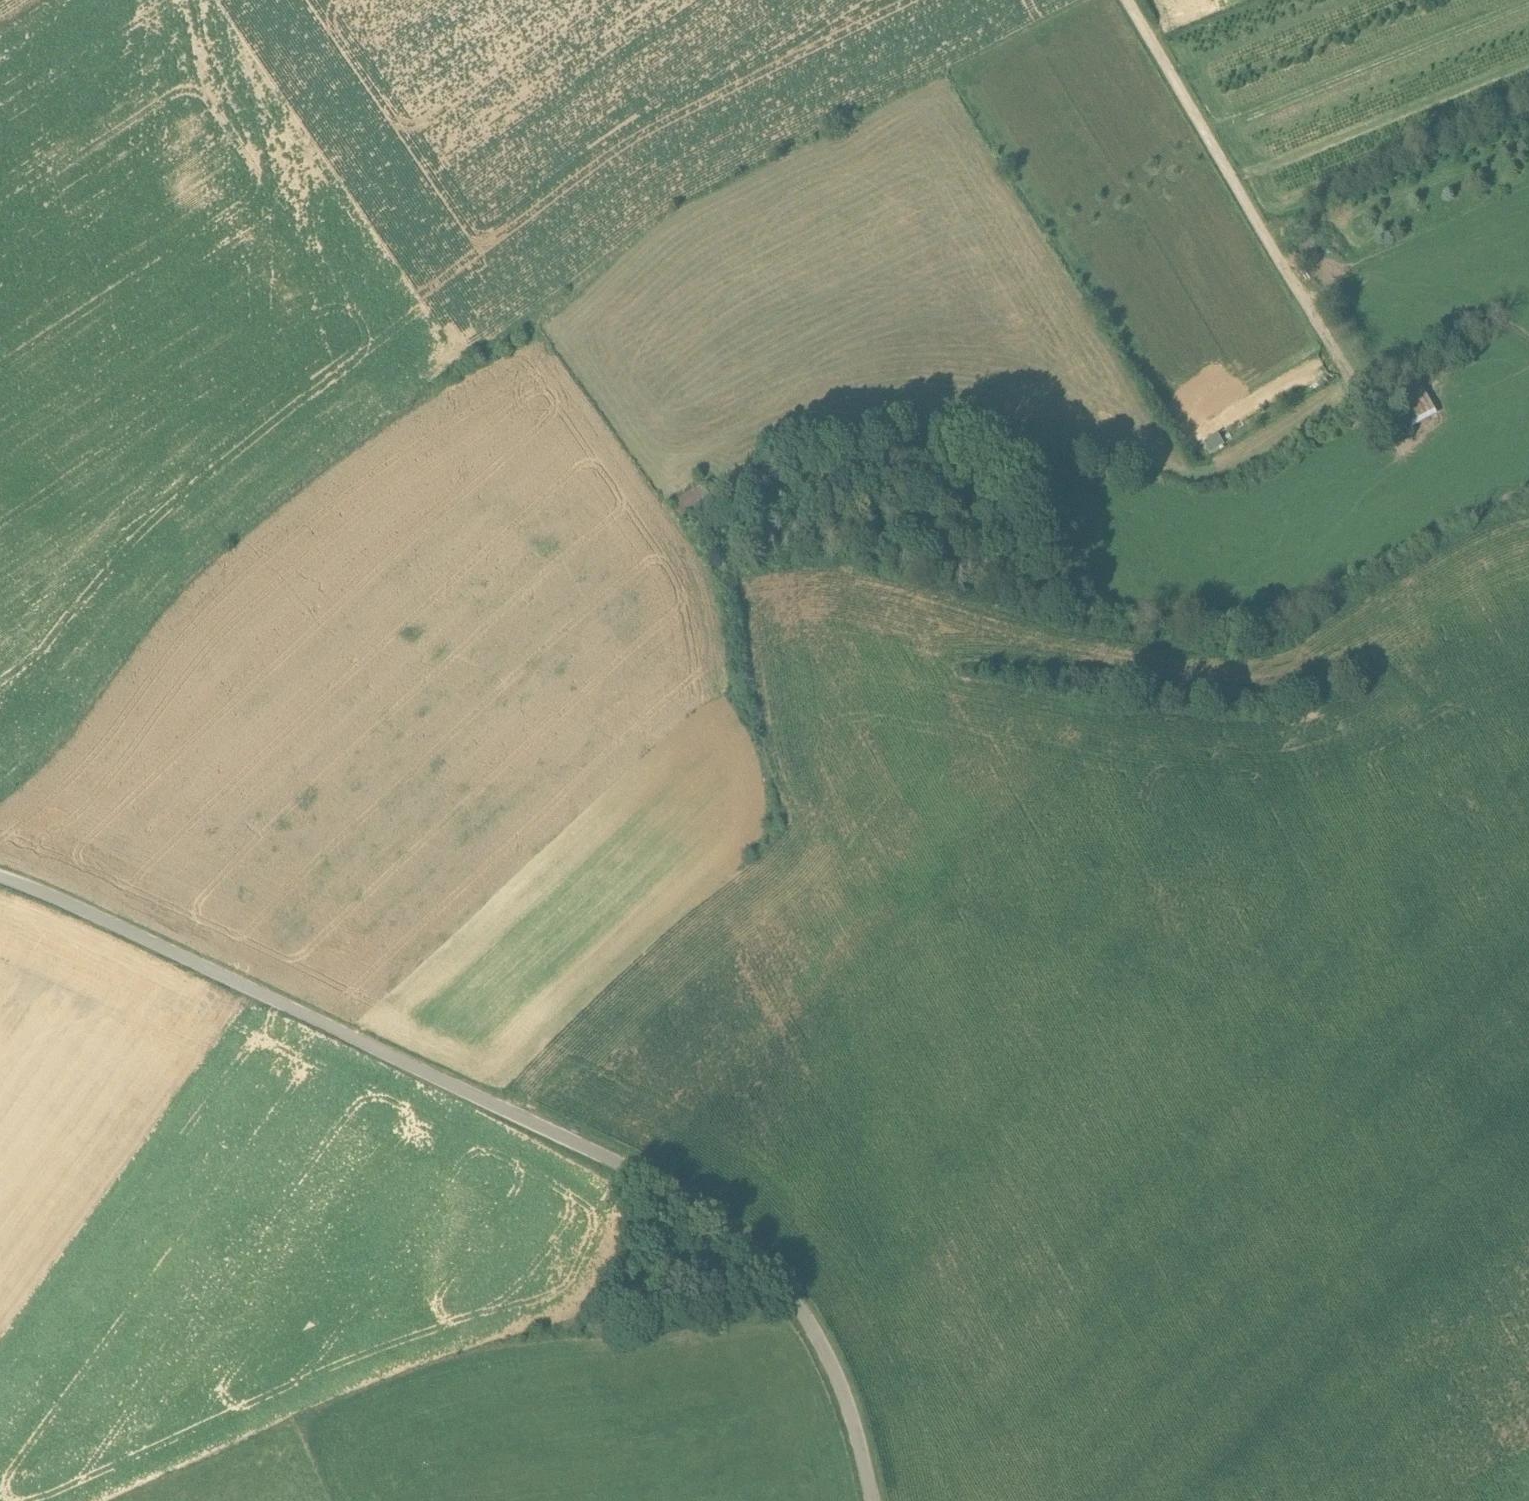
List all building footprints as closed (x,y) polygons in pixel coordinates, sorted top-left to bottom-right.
[(1400,406),(1413,429),(1440,413),(1427,391),(1400,406)] [(703,491),(676,499),(684,523),(711,514),(703,491)]
